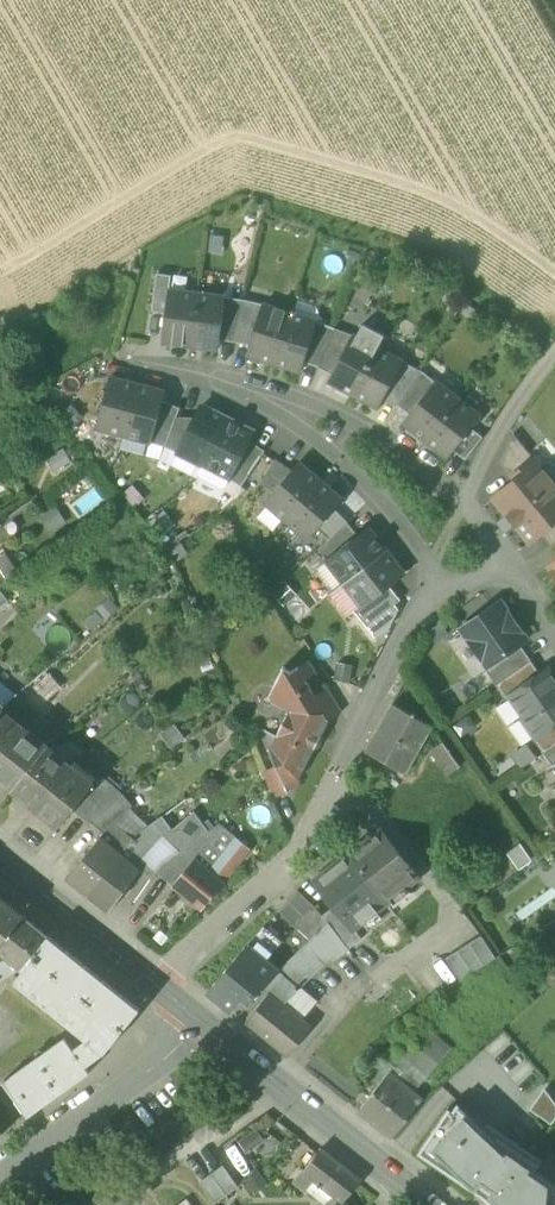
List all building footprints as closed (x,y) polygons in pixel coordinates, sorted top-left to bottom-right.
[(153,311),(167,313),(170,290),(171,290),(173,275),(158,273),(153,311)] [(163,342),(192,345),(198,293),(171,290),(170,290),(167,313),(163,342)] [(227,297),(198,293),(192,345),(220,349),(221,339),(227,297)] [(221,339),(235,342),(246,299),(227,297),(221,339)] [(264,304),(246,299),(235,342),(251,345),(264,304)] [(299,300),(294,314),(315,320),(319,306),(299,300)] [(248,354),(275,363),(291,313),(264,304),(251,345),(248,354)] [(294,314),(291,313),(275,363),(302,371),(305,362),(318,321),(315,320),(294,314)] [(305,362),(320,367),(336,328),(318,321),(305,362)] [(364,324),(357,337),(379,348),(385,335),(364,324)] [(353,335),(336,328),(320,367),(333,373),(353,335)] [(354,394),(379,348),(357,337),(354,335),(353,335),(333,373),(329,381),(354,394)] [(404,361),(379,348),(354,394),(380,408),(384,399),(404,361)] [(398,406),(399,405),(421,370),(404,361),(384,399),(398,406)] [(92,364),(67,377),(73,389),(98,376),(92,364)] [(421,370),(399,405),(410,414),(436,381),(421,370)] [(97,428),(125,435),(139,384),(111,377),(97,428)] [(404,422),(427,440),(459,398),(437,381),(436,381),(410,414),(404,422)] [(166,392),(139,384),(125,435),(153,442),(164,401),(166,392)] [(482,416),(459,398),(427,440),(449,457),(455,450),(472,428),(482,416)] [(153,442),(166,446),(177,417),(181,408),(164,401),(153,442)] [(179,453),(204,465),(205,465),(228,419),(203,406),(193,425),(179,453)] [(193,425),(177,417),(166,446),(174,450),(179,453),(193,425)] [(228,419),(205,465),(230,478),(250,440),(254,432),(228,419)] [(455,450),(466,459),(484,437),(472,428),(455,450)] [(498,464),(513,483),(517,479),(514,475),(536,458),(515,433),(498,464)] [(121,449),(161,459),(166,446),(153,442),(125,435),(121,449)] [(230,478),(242,486),(266,450),(250,440),(230,478)] [(174,450),(166,446),(161,459),(168,463),(174,450)] [(65,447),(48,457),(56,471),(73,461),(65,447)] [(204,465),(179,453),(174,450),(168,463),(198,477),(200,474),(204,465)] [(531,542),(542,533),(554,522),(554,481),(536,458),(514,475),(517,479),(513,483),(495,498),(531,542)] [(262,482),(275,491),(293,470),(277,459),(262,482)] [(266,502),(287,520),(322,481),(300,462),(293,470),(275,491),(266,502)] [(226,487),(230,478),(205,465),(204,465),(200,474),(226,487)] [(230,478),(226,487),(236,500),(246,489),(242,486),(230,478)] [(343,499),(322,481),(287,520),(309,539),(318,529),(336,508),(343,499)] [(57,505),(41,516),(53,533),(69,521),(57,505)] [(318,529),(329,540),(348,521),(336,508),(318,529)] [(178,525),(165,509),(149,522),(162,538),(178,525)] [(348,521),(329,540),(320,549),(328,560),(360,536),(348,521)] [(554,543),(554,522),(542,533),(552,545),(554,543)] [(328,560),(346,583),(387,551),(370,528),(360,536),(328,560)] [(0,557),(0,568),(8,579),(22,568),(9,550),(0,557)] [(387,550),(387,551),(346,583),(345,583),(363,605),(363,606),(390,585),(405,573),(387,550)] [(346,583),(328,560),(315,570),(333,593),(345,583),(346,583)] [(299,594),(287,582),(274,594),(285,607),(299,594)] [(363,605),(345,583),(333,593),(350,615),(356,611),(363,605)] [(356,611),(368,626),(396,604),(402,600),(390,585),(363,606),(363,605),(356,611)] [(10,601),(0,587),(0,608),(10,601)] [(485,658),(490,666),(521,645),(527,641),(522,632),(524,631),(510,612),(508,613),(500,601),(463,627),(471,639),(469,640),(482,659),(483,660),(485,658)] [(400,609),(396,604),(368,626),(377,637),(392,625),(400,609)] [(216,667),(207,645),(194,650),(204,672),(216,667)] [(497,685),(532,660),(521,645),(490,666),(485,658),(483,660),(482,659),(480,660),(497,685)] [(299,667),(307,679),(318,673),(310,660),(299,667)] [(532,660),(497,685),(508,699),(512,697),(511,695),(542,674),(532,660)] [(354,664),(338,662),(335,680),(351,682),(354,664)] [(290,711),(276,737),(312,755),(331,719),(316,695),(307,679),(299,667),(293,671),(285,667),(268,699),(290,711)] [(538,738),(554,726),(554,676),(550,668),(542,674),(511,695),(512,697),(527,719),(525,721),(537,737),(538,738)] [(36,689),(48,701),(61,687),(49,675),(36,689)] [(4,706),(13,695),(15,693),(0,681),(0,702),(4,706)] [(316,695),(331,719),(343,712),(329,688),(316,695)] [(13,695),(1,710),(29,732),(41,716),(13,695)] [(367,751),(406,773),(433,726),(415,716),(416,714),(414,713),(413,715),(394,704),(367,751)] [(14,789),(47,747),(29,732),(1,710),(0,711),(0,778),(14,789)] [(470,714),(454,725),(462,737),(478,726),(470,714)] [(29,732),(47,747),(65,735),(41,716),(29,732)] [(176,723),(161,734),(173,750),(188,739),(176,723)] [(545,753),(554,746),(554,726),(538,738),(537,737),(535,738),(545,753)] [(300,778),(312,755),(276,737),(271,748),(270,748),(277,766),(285,785),(286,784),(300,778)] [(462,767),(444,741),(431,751),(449,776),(462,767)] [(538,757),(528,743),(511,755),(521,769),(538,757)] [(545,753),(553,765),(554,763),(554,746),(545,753)] [(14,789),(37,807),(70,766),(47,747),(14,789)] [(82,758),(70,766),(92,783),(103,775),(82,758)] [(94,784),(92,783),(70,766),(37,807),(60,826),(74,809),(94,784)] [(271,789),(275,798),(289,792),(286,784),(285,785),(277,766),(264,771),(271,789)] [(91,823),(91,822),(101,811),(124,793),(103,775),(92,783),(94,784),(74,809),(91,823)] [(133,806),(124,793),(101,811),(91,822),(105,833),(106,833),(131,809),(133,806)] [(141,869),(154,878),(158,871),(165,863),(184,849),(170,832),(196,811),(187,799),(164,816),(171,825),(135,865),(141,869)] [(105,833),(102,837),(111,844),(123,829),(134,838),(150,826),(131,809),(106,833),(105,833)] [(170,832),(184,849),(209,831),(196,811),(170,832)] [(164,816),(150,826),(134,838),(90,894),(111,911),(141,869),(135,865),(171,825),(164,816)] [(220,825),(201,838),(211,844),(197,862),(211,873),(237,838),(220,825)] [(349,854),(387,903),(420,877),(404,858),(405,857),(395,845),(394,845),(381,828),(349,854)] [(90,894),(134,838),(123,829),(111,844),(102,837),(68,877),(90,894)] [(158,871),(176,885),(195,860),(197,862),(211,844),(201,838),(184,849),(165,863),(158,871)] [(211,873),(223,883),(250,849),(237,838),(211,873)] [(534,860),(522,843),(508,852),(520,870),(534,860)] [(349,854),(316,881),(335,906),(354,929),(355,928),(387,903),(349,854)] [(176,885),(204,908),(223,883),(211,873),(197,862),(195,860),(176,885)] [(279,911),(299,929),(317,911),(319,909),(299,890),(279,911)] [(24,916),(0,896),(0,947),(24,916)] [(335,906),(323,914),(330,922),(350,949),(363,938),(355,928),(354,929),(335,906)] [(317,911),(299,929),(310,940),(316,936),(328,923),(317,911)] [(24,916),(0,947),(0,951),(9,958),(22,969),(50,936),(24,916)] [(332,958),(334,961),(350,949),(330,922),(328,923),(316,936),(332,958)] [(250,942),(248,945),(267,961),(284,941),(265,926),(250,942)] [(447,958),(461,981),(497,958),(482,935),(447,958)] [(14,980),(88,1040),(105,1053),(141,1009),(50,936),(23,970),(14,980)] [(279,971),(300,989),(303,986),(326,964),(332,958),(316,936),(279,971)] [(251,1002),(263,988),(262,987),(279,971),(267,961),(248,945),(210,991),(210,992),(233,1010),(244,997),(251,1002)] [(22,969),(9,958),(0,963),(0,982),(22,969)] [(279,971),(262,987),(263,988),(269,993),(247,1022),(289,1055),(312,1026),(304,1019),(285,1004),(300,989),(279,971)] [(319,1000),(303,986),(300,989),(285,1004),(304,1019),(319,1000)] [(401,1027),(409,1037),(421,1021),(425,1024),(443,1009),(436,1001),(434,999),(415,1016),(401,1027)] [(452,1047),(425,1024),(421,1021),(409,1037),(390,1059),(404,1071),(412,1062),(428,1075),(429,1075),(452,1047)] [(91,1072),(87,1067),(74,1049),(66,1038),(4,1082),(29,1117),(57,1097),(91,1072)] [(87,1067),(105,1053),(88,1040),(74,1049),(87,1067)] [(390,1072),(413,1091),(428,1075),(412,1062),(404,1071),(390,1059),(388,1057),(370,1078),(380,1085),(390,1072)] [(359,1111),(393,1138),(424,1099),(413,1091),(390,1072),(380,1085),(359,1111)] [(553,1123),(554,1120),(554,1108),(544,1092),(532,1109),(553,1123)] [(484,1197),(496,1204),(554,1204),(554,1183),(513,1154),(459,1103),(454,1110),(449,1108),(419,1153),(484,1197)] [(266,1141),(257,1129),(239,1141),(247,1154),(266,1141)] [(222,1148),(236,1173),(247,1167),(232,1142),(222,1148)] [(340,1200),(344,1203),(345,1202),(363,1180),(322,1148),(305,1170),(303,1169),(294,1180),(307,1190),(315,1180),(340,1200)] [(202,1182),(217,1203),(240,1187),(225,1166),(202,1182)] [(269,1185),(260,1171),(246,1181),(256,1194),(269,1185)] [(307,1190),(322,1202),(325,1204),(326,1204),(337,1204),(340,1200),(315,1180),(307,1190)] [(484,1197),(492,1204),(496,1204),(484,1197)]
